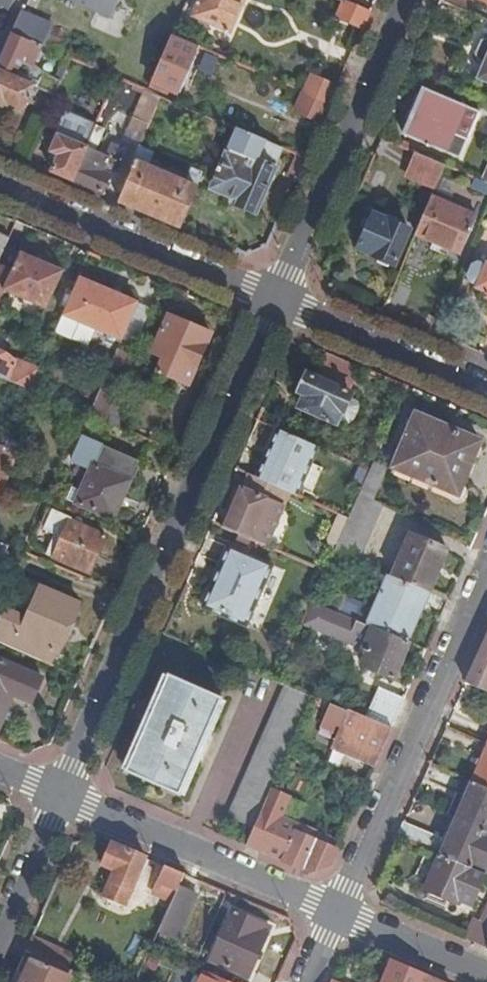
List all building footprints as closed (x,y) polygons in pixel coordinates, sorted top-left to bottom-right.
[(111,17),(118,0),(71,0),(111,17)] [(197,15),(232,31),(245,0),(204,0),(197,15)] [(343,0),(340,0),(338,7),(342,9),(339,17),(365,28),(371,12),(344,1),(343,0)] [(54,25),(23,11),(13,34),(43,46),(45,47),(54,25)] [(480,17),(472,37),(482,41),(486,40),(486,20),(480,17)] [(13,34),(0,63),(0,72),(16,78),(20,70),(30,74),(31,74),(43,46),(13,34)] [(201,47),(176,36),(175,36),(155,81),(182,93),(199,56),(198,56),(201,47)] [(482,41),(477,54),(480,60),(486,63),(479,79),(486,82),(486,40),(482,41)] [(0,72),(0,104),(4,105),(6,101),(25,109),(35,86),(16,78),(0,72)] [(331,104),(338,88),(313,77),(306,93),(331,104)] [(58,96),(60,88),(40,80),(37,87),(58,96)] [(480,112),(425,89),(406,135),(460,159),(480,112)] [(154,115),(162,97),(154,93),(146,111),(154,115)] [(323,123),(331,104),(306,93),(298,112),(323,123)] [(159,128),(171,101),(162,97),(154,115),(150,124),(159,128)] [(81,135),(92,139),(97,125),(87,120),(81,135)] [(275,166),(283,147),(239,129),(231,150),(251,158),(249,163),(229,154),(215,187),(239,198),(238,202),(241,205),(254,211),(258,210),(277,166),(275,166)] [(74,181),(88,147),(59,135),(52,151),(60,155),(53,172),(74,181)] [(122,201),(182,226),(204,173),(194,169),(188,183),(150,167),(156,153),(141,146),(137,155),(135,169),(122,201)] [(74,181),(105,194),(115,170),(120,171),(124,163),(122,162),(124,155),(111,150),(108,155),(88,147),(74,181)] [(308,158),(310,152),(303,149),(300,154),(308,158)] [(231,150),(229,154),(249,163),(251,158),(231,150)] [(446,165),(418,153),(410,176),(436,188),(446,165)] [(433,197),(416,234),(462,253),(478,216),(433,197)] [(411,230),(376,215),(361,250),(377,256),(377,258),(396,265),(411,230)] [(12,238),(0,233),(0,266),(12,238)] [(0,266),(0,306),(7,291),(48,308),(66,272),(24,254),(15,273),(0,266)] [(480,262),(475,265),(470,276),(473,282),(480,285),(478,288),(486,292),(486,266),(480,262)] [(91,302),(75,295),(65,316),(124,341),(140,303),(98,286),(91,302)] [(213,334),(171,317),(156,354),(166,359),(161,372),(180,380),(177,387),(188,392),(213,334)] [(114,407),(136,358),(122,352),(93,417),(108,422),(114,407)] [(10,381),(32,391),(40,371),(0,354),(0,377),(10,381)] [(349,362),(329,354),(318,379),(311,376),(303,394),(307,396),(300,409),(338,425),(339,421),(349,397),(350,393),(337,387),(349,362)] [(349,397),(339,421),(348,425),(352,424),(356,421),(361,410),(362,408),(360,401),(349,397)] [(128,413),(114,407),(108,422),(122,428),(128,413)] [(482,443),(418,415),(395,467),(459,495),(482,443)] [(279,430),(259,478),(291,492),(300,496),(321,449),(279,430)] [(142,462),(86,438),(76,462),(95,470),(80,504),(117,520),(142,462)] [(5,450),(0,462),(0,480),(8,483),(20,455),(6,449),(5,450)] [(244,488),(226,528),(240,533),(252,538),(268,546),(291,492),(259,478),(252,475),(246,489),(244,488)] [(362,494),(351,519),(336,553),(360,563),(386,504),(362,494)] [(74,519),(54,511),(46,530),(57,536),(50,555),(93,573),(108,538),(72,522),(74,519)] [(252,538),(240,533),(237,542),(248,547),(252,538)] [(429,559),(443,565),(450,549),(413,533),(412,538),(433,548),(429,559)] [(431,593),(443,565),(429,559),(433,548),(412,538),(395,578),(429,592),(431,593)] [(12,546),(0,541),(0,565),(3,566),(12,546)] [(248,625),(276,563),(232,544),(221,568),(226,570),(220,584),(215,582),(205,606),(248,625)] [(369,626),(407,642),(429,592),(395,578),(390,576),(369,626)] [(82,604),(43,588),(22,637),(61,654),(82,604)] [(314,603),(305,623),(365,649),(362,656),(366,658),(363,666),(395,679),(411,643),(407,642),(369,626),(314,603)] [(468,682),(486,690),(486,640),(485,644),(468,682)] [(15,695),(34,703),(44,679),(0,659),(0,730),(15,695)] [(128,769),(128,772),(183,795),(184,793),(182,792),(223,701),(224,701),(225,699),(170,674),(169,677),(170,677),(129,769),(128,769)] [(228,818),(254,829),(272,789),(288,753),(314,696),(287,684),(228,818)] [(392,729),(405,700),(382,689),(368,718),(392,729)] [(368,718),(351,712),(339,741),(368,753),(365,758),(377,763),(380,755),(392,729),(368,718)] [(474,782),(486,787),(486,752),(474,782)] [(458,819),(486,831),(486,787),(474,782),(458,819)] [(254,829),(246,846),(292,865),(310,873),(332,864),(338,850),(299,833),(302,826),(283,818),(292,798),(272,789),(254,829)] [(399,838),(442,855),(486,874),(486,875),(486,831),(458,819),(447,842),(406,824),(399,838)] [(299,833),(338,850),(342,843),(302,826),(299,833)] [(127,904),(147,858),(113,843),(104,866),(116,871),(106,895),(127,904)] [(486,874),(442,855),(427,890),(431,892),(428,898),(447,906),(450,899),(460,903),(463,896),(468,899),(474,886),(480,889),(486,874)] [(180,887),(186,874),(166,865),(154,893),(173,901),(180,887)] [(198,895),(180,887),(173,901),(159,932),(177,941),(198,895)] [(213,960),(250,976),(271,928),(235,911),(213,960)] [(474,941),(486,947),(486,913),(474,941)] [(62,950),(32,937),(26,950),(36,955),(56,963),(62,950)] [(56,963),(36,955),(33,961),(23,981),(68,981),(73,971),(56,963)] [(23,957),(15,976),(12,981),(23,981),(33,961),(23,957)] [(428,976),(404,966),(394,962),(385,981),(425,981),(428,976)] [(207,972),(202,981),(231,981),(207,972)]
